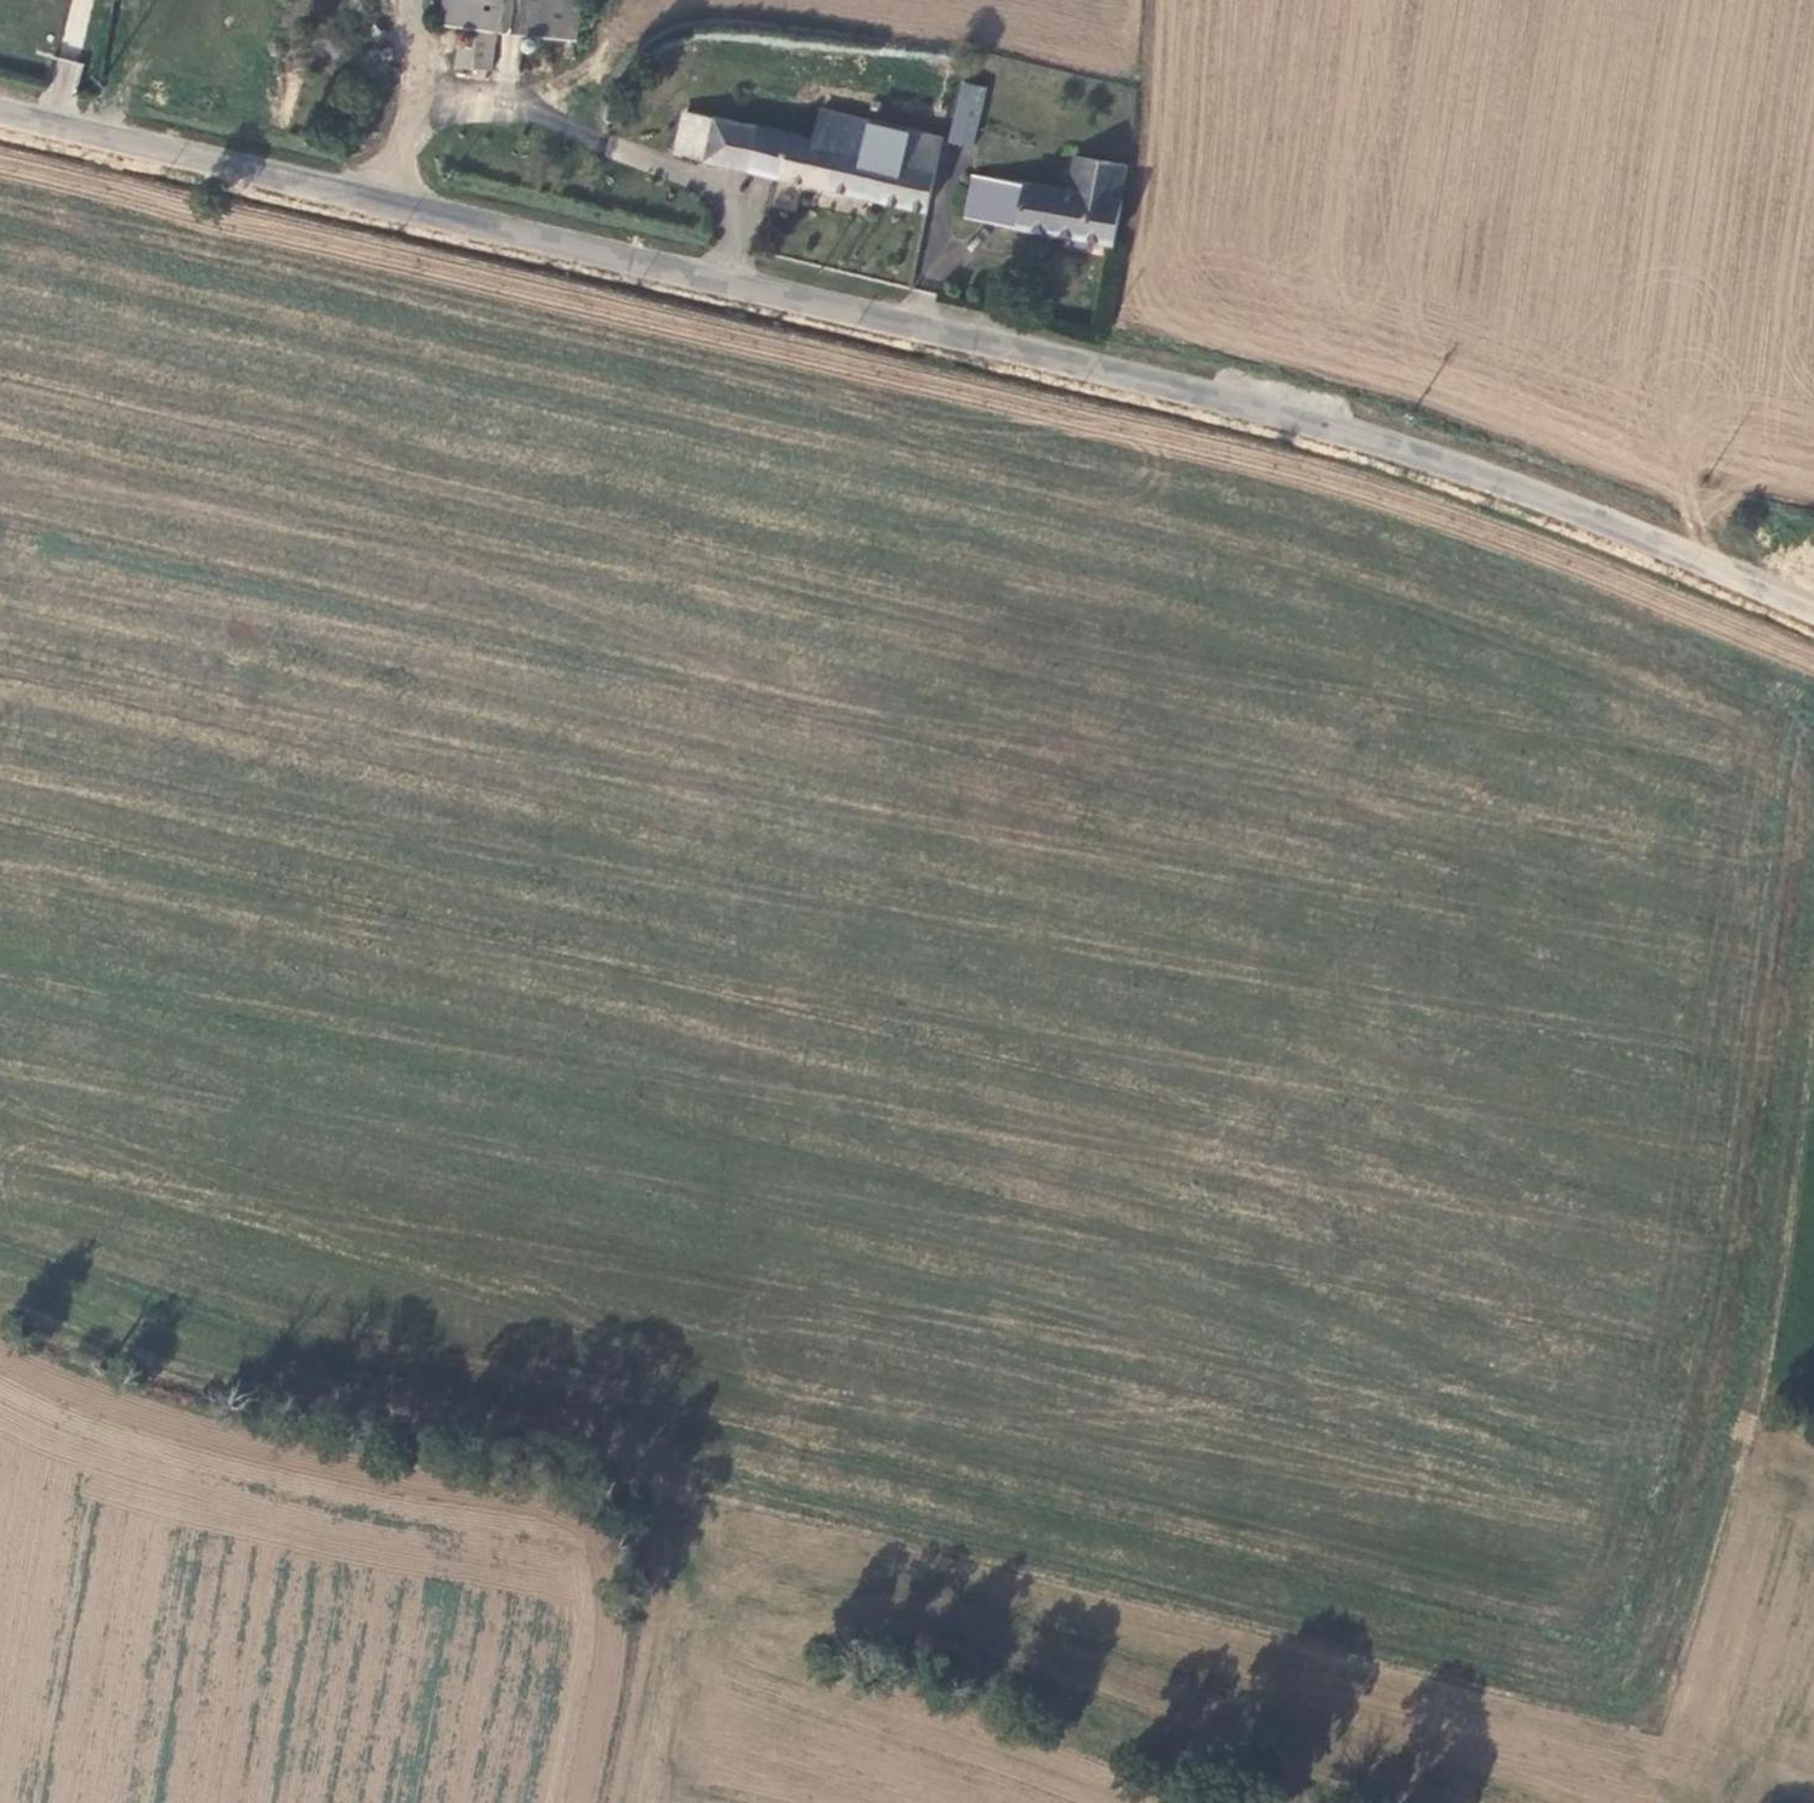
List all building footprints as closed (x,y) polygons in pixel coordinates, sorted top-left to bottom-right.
[(472,71),(477,32),(578,44),(583,0),(441,0),(438,27),(456,30),(454,49),(439,47),(435,65),(472,71)] [(948,86),(936,146),(960,151),(972,90),(948,86)] [(830,155),(683,119),(673,160),(803,188),(918,218),(927,174),(922,174),(929,142),(836,124),(830,155)] [(1062,156),(1056,193),(1108,200),(1114,166),(1062,156)] [(1103,246),(1112,201),(1108,200),(1056,193),(965,179),(958,220),(1103,246)]
